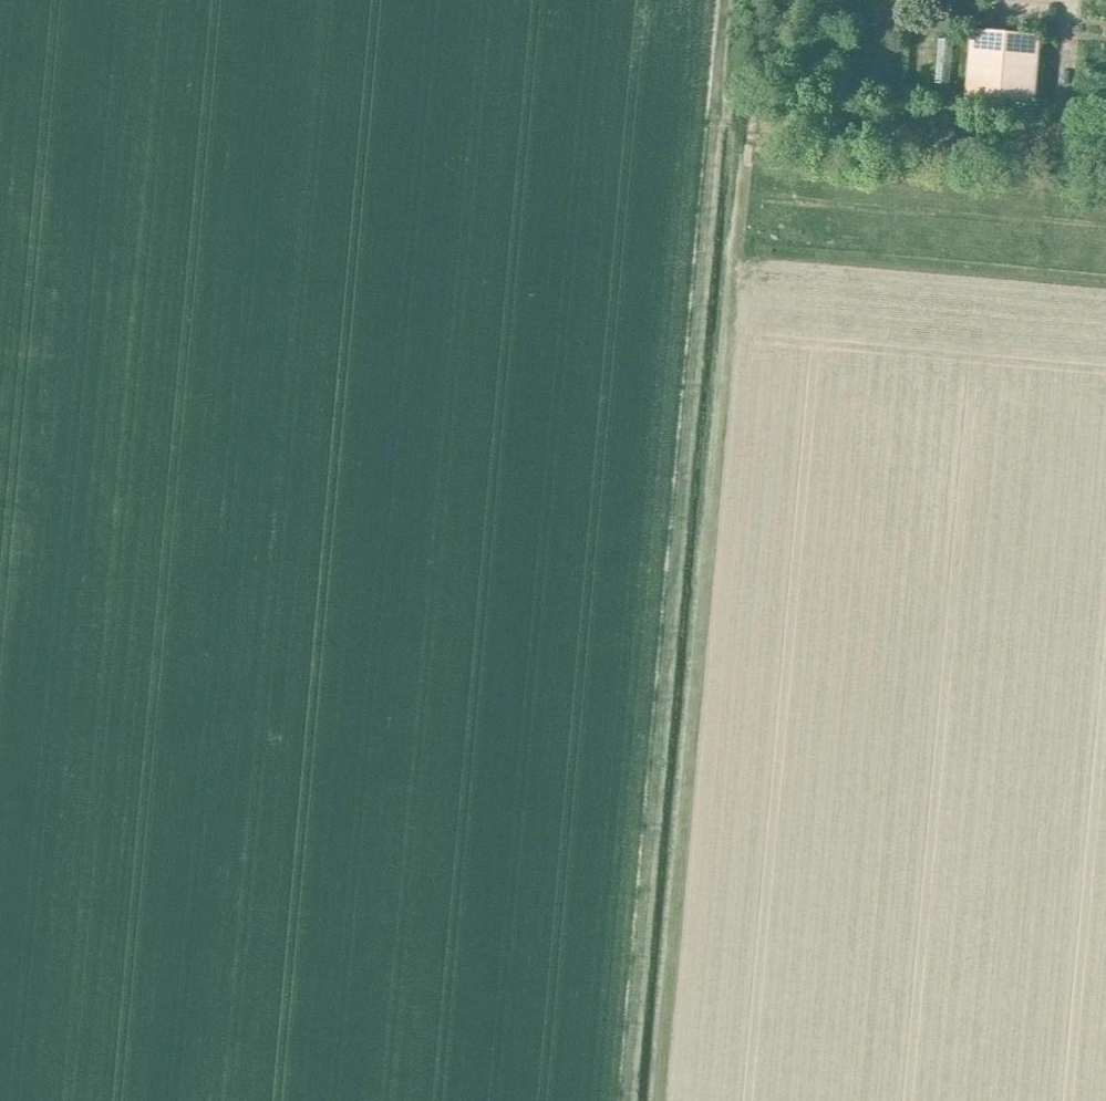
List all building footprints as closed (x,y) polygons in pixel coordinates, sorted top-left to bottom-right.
[(973,28),(967,102),(1038,108),(1043,34),(973,28)]
